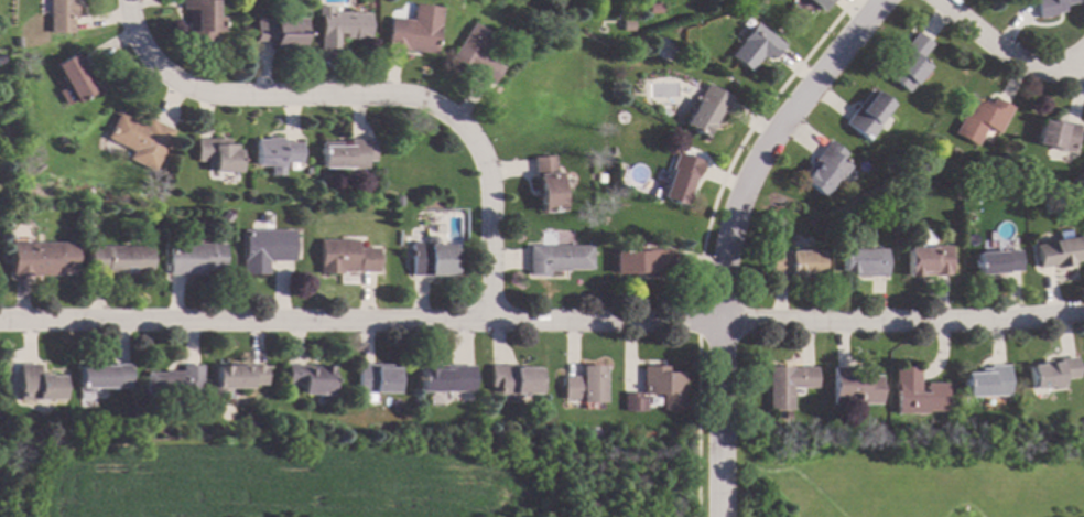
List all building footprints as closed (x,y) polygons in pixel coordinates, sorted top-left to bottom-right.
[(47,32),(47,0),(74,0),(74,19),(71,19),(71,32),(47,32)] [(180,9),(180,0),(214,0),(214,17),(220,17),(220,31),(214,31),(214,42),(185,42),(185,9),(180,9)] [(820,12),(804,0),(829,0),(820,12)] [(1038,19),(1034,0),(1083,0),(1083,1),(1073,3),(1073,2),(1062,4),(1063,11),(1055,13),(1056,14),(1038,19)] [(659,13),(647,13),(647,3),(659,3),(659,13)] [(440,8),(434,54),(386,47),(389,18),(411,20),(413,4),(440,8)] [(330,12),(368,12),(368,39),(336,39),(336,49),(316,49),(316,6),(330,6),(330,12)] [(300,47),(271,47),(271,41),(253,41),(253,18),(300,18),(300,47)] [(632,31),(621,31),(621,20),(632,21),(632,31)] [(781,44),(770,57),(766,54),(762,58),(759,56),(752,64),(755,65),(748,73),(728,56),(754,22),(781,44)] [(491,35),(480,54),(501,67),(489,85),(474,75),(475,74),(469,71),(468,72),(449,60),(473,23),(491,35)] [(930,45),(918,60),(925,66),(906,91),(884,75),(902,51),(900,49),(913,32),(930,45)] [(21,46),(13,49),(12,39),(19,37),(21,46)] [(86,78),(100,69),(110,87),(94,97),(90,91),(73,103),(72,99),(63,105),(55,91),(64,87),(52,65),(73,54),(86,78)] [(729,98),(711,129),(707,127),(701,137),(681,125),(705,84),(729,98)] [(889,105),(874,123),(877,127),(866,141),(842,122),(868,88),(889,105)] [(1010,108),(997,133),(985,127),(975,146),(952,133),(971,98),(980,104),(982,99),(988,104),(991,97),(1010,108)] [(142,125),(145,118),(170,130),(150,171),(126,159),(129,151),(104,138),(116,112),(142,125)] [(1078,126),(1072,152),(1034,143),(1040,120),(1053,123),(1054,119),(1078,126)] [(280,142),(299,142),(299,162),(280,162),(280,166),(253,165),(254,139),(264,140),(264,138),(280,138),(280,142)] [(226,144),(232,144),(232,149),(237,150),(236,172),(210,172),(210,161),(194,161),(194,139),(226,139),(226,144)] [(365,168),(319,168),(319,142),(340,142),(340,146),(347,146),(347,140),(365,140),(365,168)] [(844,153),(839,160),(848,166),(838,180),(835,176),(820,196),(799,181),(807,171),(804,169),(826,140),(844,153)] [(701,162),(687,195),(684,194),(681,205),(660,197),(675,152),(701,162)] [(561,211),(538,213),(532,158),(555,155),(561,211)] [(1021,174),(1019,181),(1008,179),(1009,172),(1021,174)] [(638,174),(640,177),(638,181),(635,183),(631,182),(630,177),(631,174),(635,173),(638,174)] [(401,204),(392,205),(392,194),(401,194),(401,204)] [(292,261),(267,261),(267,274),(241,274),(241,229),(292,229),(292,261)] [(1071,238),(1083,235),(1083,260),(1075,262),(1075,265),(1054,268),(1054,266),(1039,268),(1034,246),(1052,243),(1052,240),(1059,239),(1058,231),(1070,229),(1071,238)] [(432,237),(434,239),(436,244),(454,244),(454,273),(409,274),(409,243),(424,243),(425,239),(426,238),(432,237)] [(356,248),(376,248),(377,272),(318,273),(318,239),(356,239),(356,248)] [(73,270),(53,270),(53,274),(9,274),(9,243),(73,243),(73,270)] [(223,270),(202,270),(202,274),(167,274),(167,244),(223,244),(223,270)] [(149,272),(87,272),(87,246),(149,246),(149,272)] [(589,269),(566,269),(566,270),(548,271),(548,276),(528,276),(528,246),(589,246),(589,269)] [(948,274),(906,276),(906,248),(931,248),(931,246),(948,246),(948,274)] [(669,276),(613,276),(613,249),(669,249),(669,276)] [(885,276),(852,276),(852,272),(839,272),(839,249),(885,249),(885,276)] [(1021,271),(977,273),(976,254),(1020,250),(1021,271)] [(822,278),(799,278),(799,276),(785,277),(785,273),(768,273),(768,251),(821,251),(822,278)] [(1078,377),(1062,379),(1063,389),(1053,390),(1053,386),(1030,389),(1028,364),(1041,363),(1041,360),(1051,359),(1051,363),(1059,362),(1059,359),(1076,357),(1078,377)] [(37,375),(47,375),(47,376),(61,376),(61,399),(37,399),(37,400),(18,400),(18,364),(37,364),(37,375)] [(129,387),(93,388),(93,391),(77,391),(77,366),(111,366),(111,364),(128,364),(129,387)] [(304,367),(332,367),(332,394),(301,394),(301,383),(285,383),(285,365),(304,364),(304,367)] [(200,396),(144,397),(144,373),(181,371),(181,366),(199,365),(200,396)] [(397,392),(356,392),(356,365),(397,365),(397,392)] [(473,391),(419,391),(419,366),(473,365),(473,391)] [(523,367),(536,367),(536,394),(518,394),(518,398),(497,398),(497,388),(489,388),(489,365),(523,365),(523,367)] [(1009,395),(964,396),(963,374),(979,373),(979,368),(989,368),(989,366),(1008,365),(1009,395)] [(264,385),(249,385),(249,387),(228,388),(228,391),(213,391),(213,366),(264,366),(264,385)] [(603,402),(579,402),(579,399),(562,399),(562,376),(579,376),(579,366),(603,366),(603,402)] [(666,373),(682,373),(682,410),(660,410),(660,394),(640,394),(640,366),(666,366),(666,373)] [(815,388),(790,388),(790,409),(767,409),(767,366),(790,366),(790,368),(796,368),(796,366),(815,367),(815,388)] [(849,378),(859,378),(859,375),(879,375),(879,403),(831,405),(831,366),(849,366),(849,378)] [(918,391),(924,391),(924,383),(945,384),(945,411),(925,411),(925,413),(895,413),(895,390),(892,390),(892,367),(918,367),(918,391)] [(639,394),(639,398),(643,398),(643,411),(622,411),(622,394),(639,394)]
